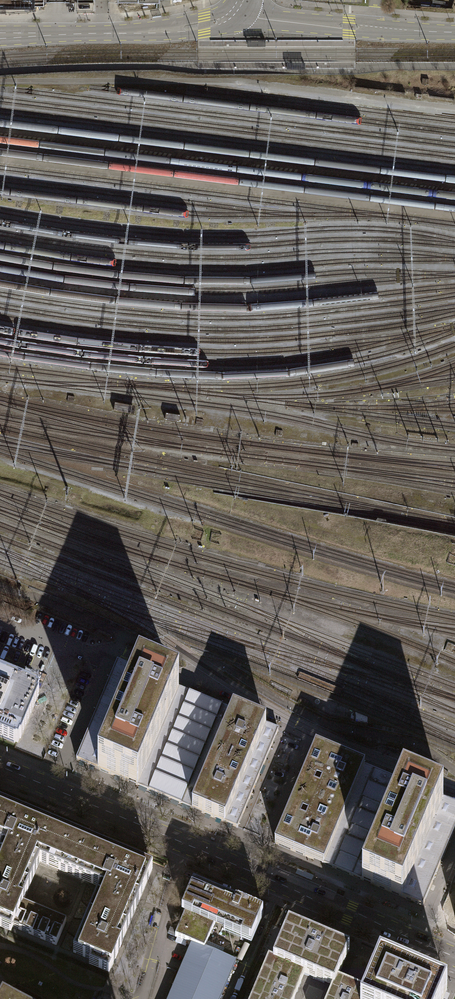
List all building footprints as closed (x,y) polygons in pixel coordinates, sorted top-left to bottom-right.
[(136,404),(116,401),(114,409),(135,413),(136,404)] [(180,415),(166,413),(165,419),(179,421),(180,415)] [(117,662),(99,706),(140,723),(136,732),(157,740),(179,688),(117,662)] [(15,743),(15,742),(18,742),(20,738),(21,739),(38,697),(37,696),(39,692),(37,691),(37,690),(0,674),(0,736),(15,743)] [(157,740),(138,786),(191,809),(212,760),(233,710),(179,688),(157,740)] [(76,760),(138,786),(157,740),(136,732),(140,723),(99,706),(76,760)] [(212,760),(258,779),(279,730),(233,710),(212,760)] [(315,745),(295,794),(344,815),(365,766),(315,745)] [(212,760),(191,809),(237,828),(258,779),(212,760)] [(344,815),(324,864),(361,880),(383,828),(403,782),(365,766),(344,815)] [(445,854),(454,829),(454,804),(403,782),(383,828),(445,854)] [(344,815),(295,794),(274,843),(324,864),(344,815)] [(0,806),(0,847),(1,848),(0,851),(0,928),(11,933),(13,927),(56,945),(66,922),(23,904),(40,864),(100,889),(73,952),(91,960),(89,965),(109,974),(153,870),(0,806)] [(423,905),(445,854),(383,828),(361,880),(423,905)] [(225,899),(226,896),(221,894),(222,894),(202,886),(197,884),(196,887),(193,885),(181,913),(185,914),(175,937),(188,942),(204,949),(204,948),(205,948),(214,926),(225,899)] [(224,931),(251,942),(263,914),(235,903),(230,901),(225,899),(214,926),(219,929),(224,931)] [(334,987),(338,978),(350,951),(345,949),(288,925),(274,960),(273,962),(305,975),(329,985),(332,987),(334,987)] [(187,942),(177,938),(175,942),(185,946),(187,942)] [(205,948),(204,948),(204,949),(188,942),(187,945),(191,946),(168,998),(220,998),(236,961),(212,951),(205,948)] [(305,975),(273,962),(274,960),(268,957),(251,998),(252,998),(294,998),(305,975)] [(447,992),(379,963),(368,991),(364,998),(444,998),(447,992)] [(368,991),(338,978),(334,987),(332,987),(327,998),(364,998),(368,991)]
